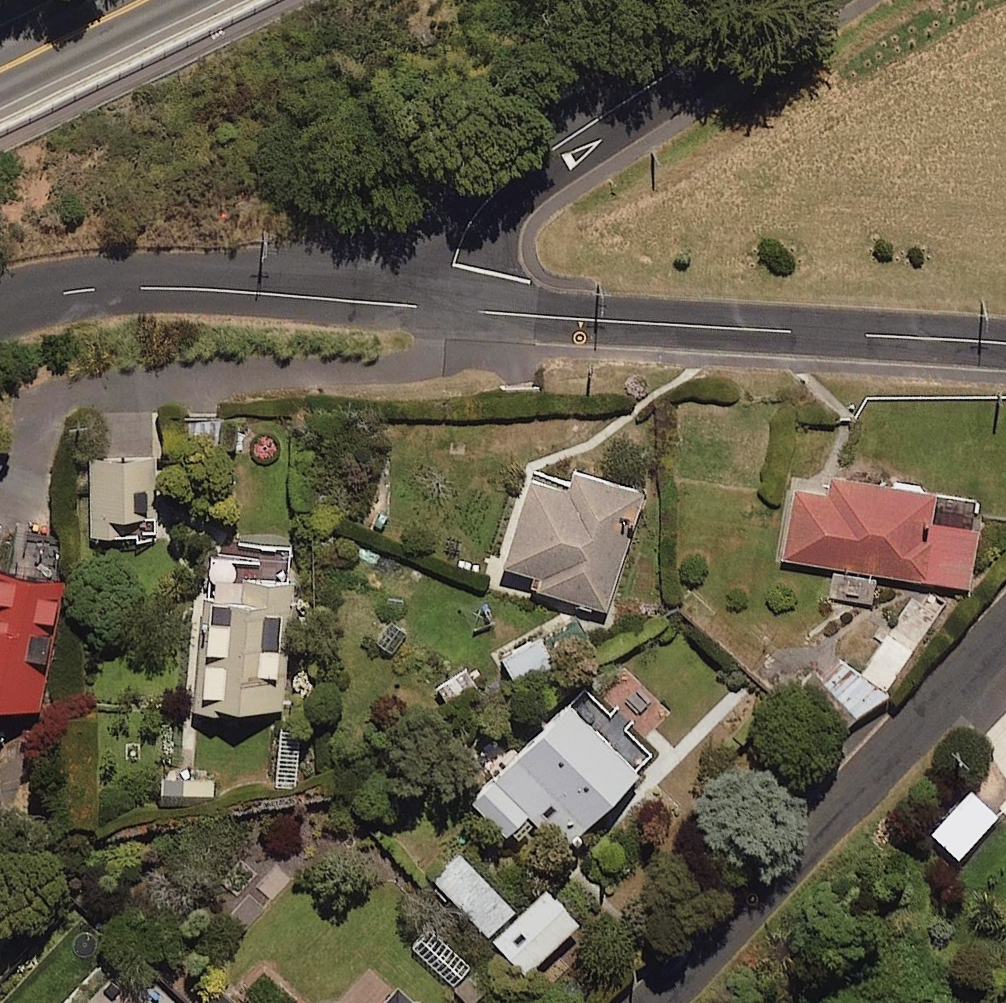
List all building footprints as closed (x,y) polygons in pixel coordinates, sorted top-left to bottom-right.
[(158,451),(90,447),(86,529),(154,532),(158,451)] [(645,482),(575,460),(569,481),(530,468),(502,557),(535,567),(530,581),(606,605),(645,482)] [(831,470),(829,488),(794,483),(784,556),(969,582),(981,499),(931,492),(932,484),(831,470)] [(292,545),(212,540),(202,697),(282,702),(292,545)] [(0,559),(0,692),(40,699),(61,569),(0,559)] [(922,580),(862,671),(841,657),(812,701),(844,722),(888,688),(948,597),(922,580)] [(650,752),(580,684),(473,795),(510,831),(537,803),(570,835),(650,752)] [(981,741),(1005,774),(1005,713),(981,741)] [(214,773),(162,773),(162,799),(214,798),(214,773)] [(998,810),(961,777),(923,819),(960,852),(998,810)] [(520,906),(462,849),(436,875),(527,965),(578,913),(545,881),(520,906)] [(491,980),(430,924),(412,944),(474,1000),(491,980)] [(394,983),(376,1002),(416,1002),(394,983)] [(172,988),(157,1002),(187,1002),(172,988)]
